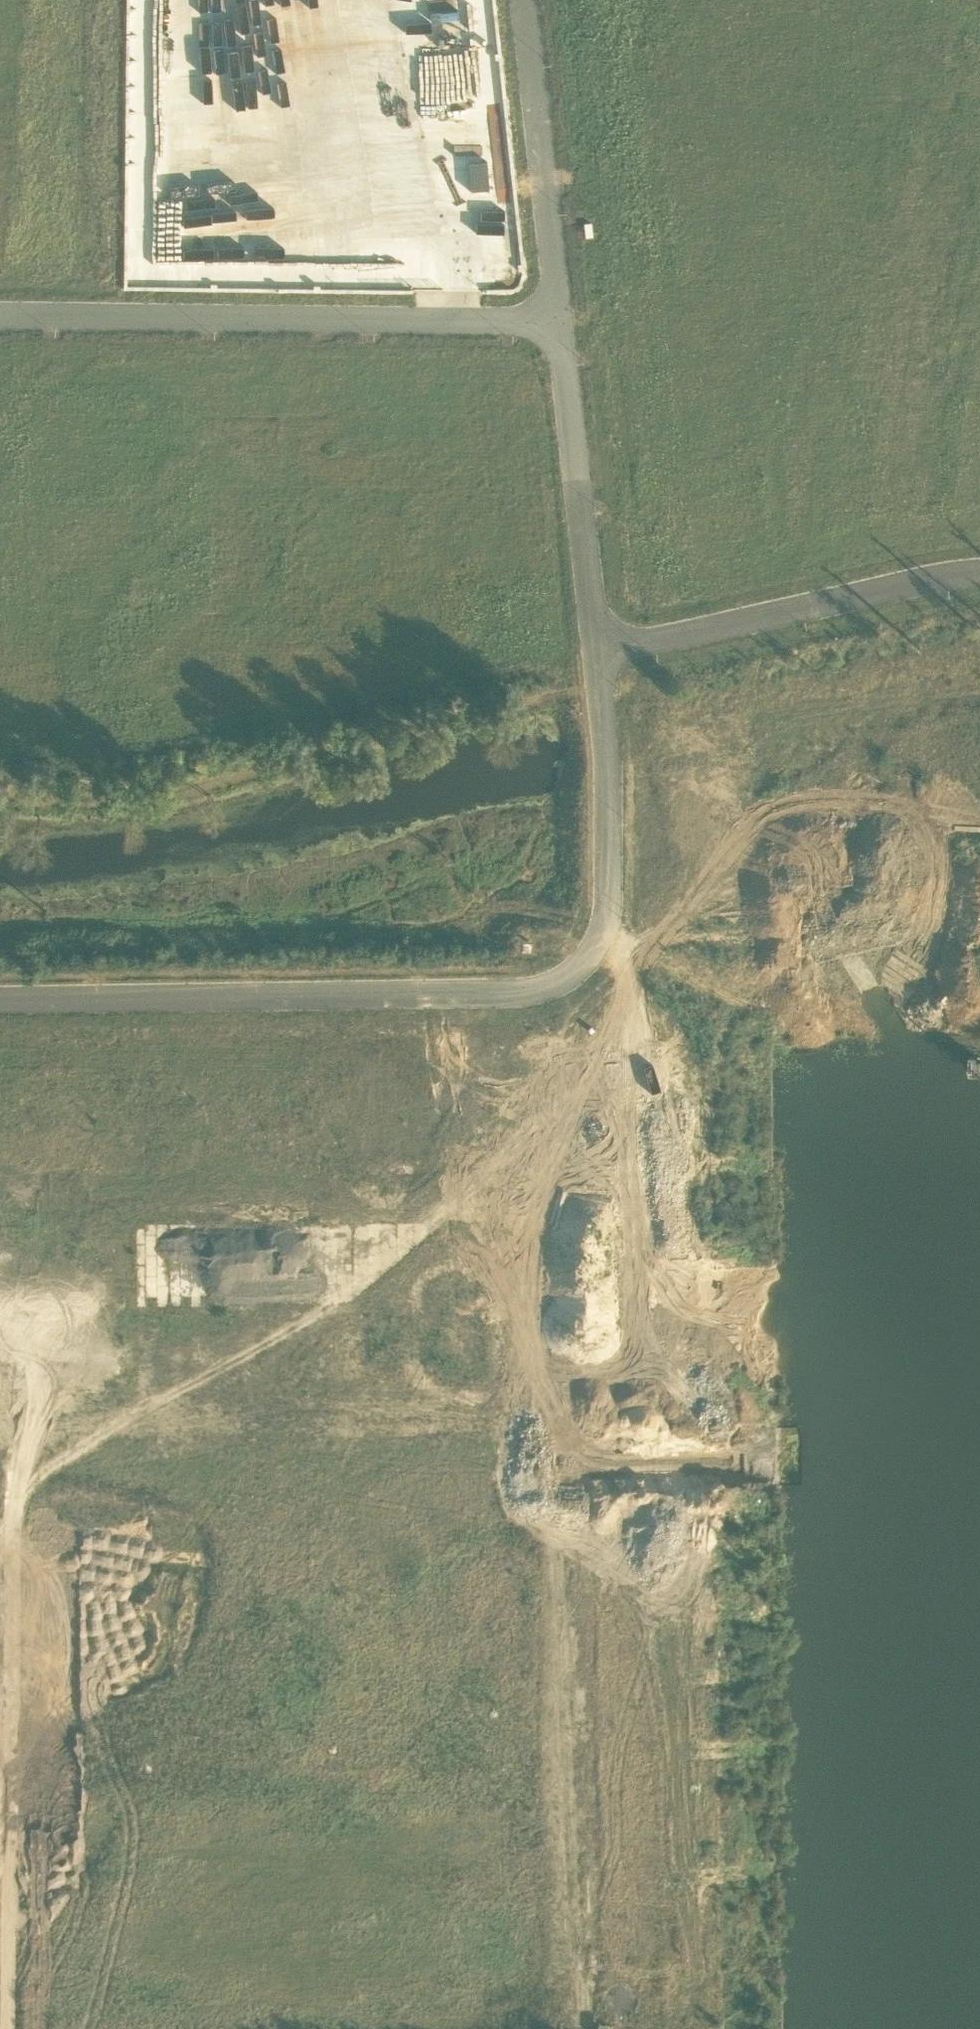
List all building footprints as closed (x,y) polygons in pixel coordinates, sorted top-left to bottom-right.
[(248,36),(248,11),(210,10),(209,35),(248,36)] [(493,174),(474,175),(475,205),(494,204),(493,174)] [(217,211),(216,227),(265,231),(267,216),(217,211)]
